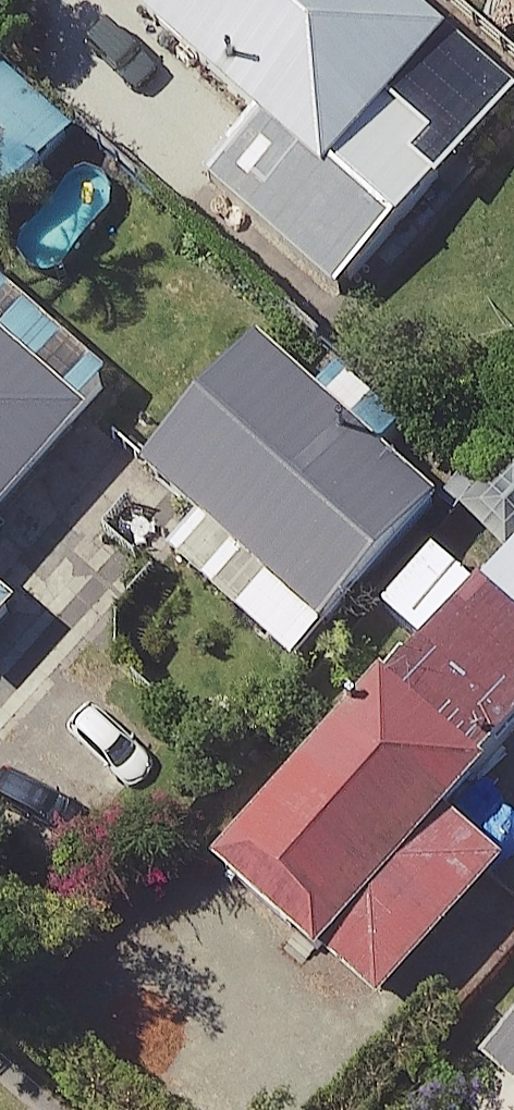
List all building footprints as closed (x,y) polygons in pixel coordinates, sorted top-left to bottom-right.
[(387,0),(151,0),(130,24),(323,190),(445,50),(387,0)] [(73,138),(0,75),(0,222),(73,138)] [(87,430),(0,355),(0,530),(87,430)] [(437,511),(256,355),(143,485),(324,640),(437,511)] [(442,540),(489,581),(513,553),(513,496),(495,479),(442,540)] [(432,566),(388,617),(421,646),(466,595),(432,566)] [(481,596),(385,701),(474,781),(513,737),(513,626),(481,596)] [(370,692),(205,883),(372,1027),(502,877),(447,830),(483,789),(385,705),(370,692)] [(479,1077),(513,1108),(513,1037),(479,1077)]
